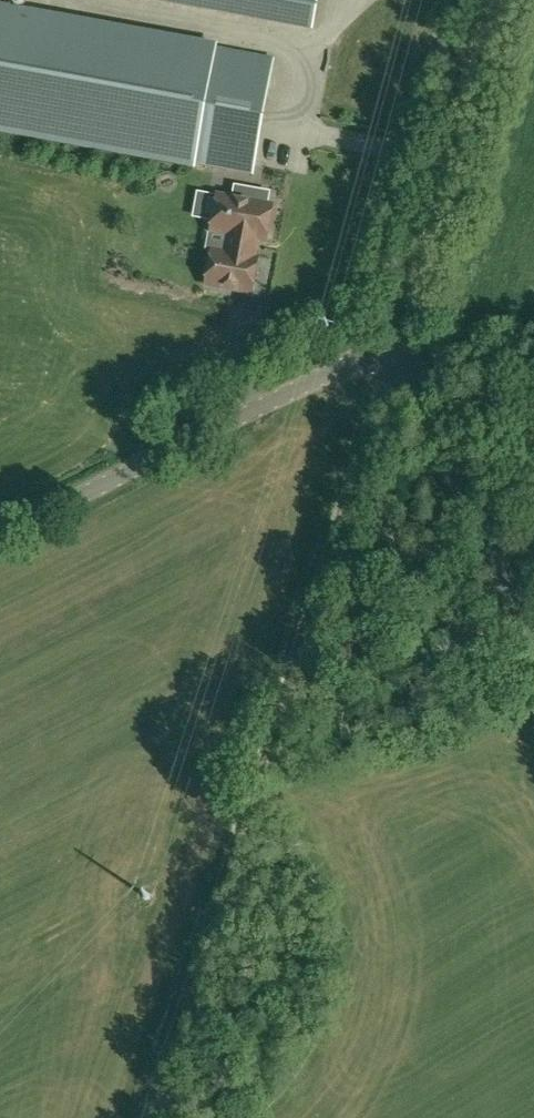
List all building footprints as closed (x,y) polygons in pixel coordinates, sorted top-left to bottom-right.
[(313,27),(318,0),(169,0),(313,27)] [(252,171),(273,59),(78,23),(0,9),(0,124),(252,171)] [(273,204),(217,194),(217,197),(213,200),(211,211),(213,215),(211,229),(228,233),(225,250),(212,248),(205,284),(251,292),(258,256),(254,256),(257,238),(266,240),(273,204)]
